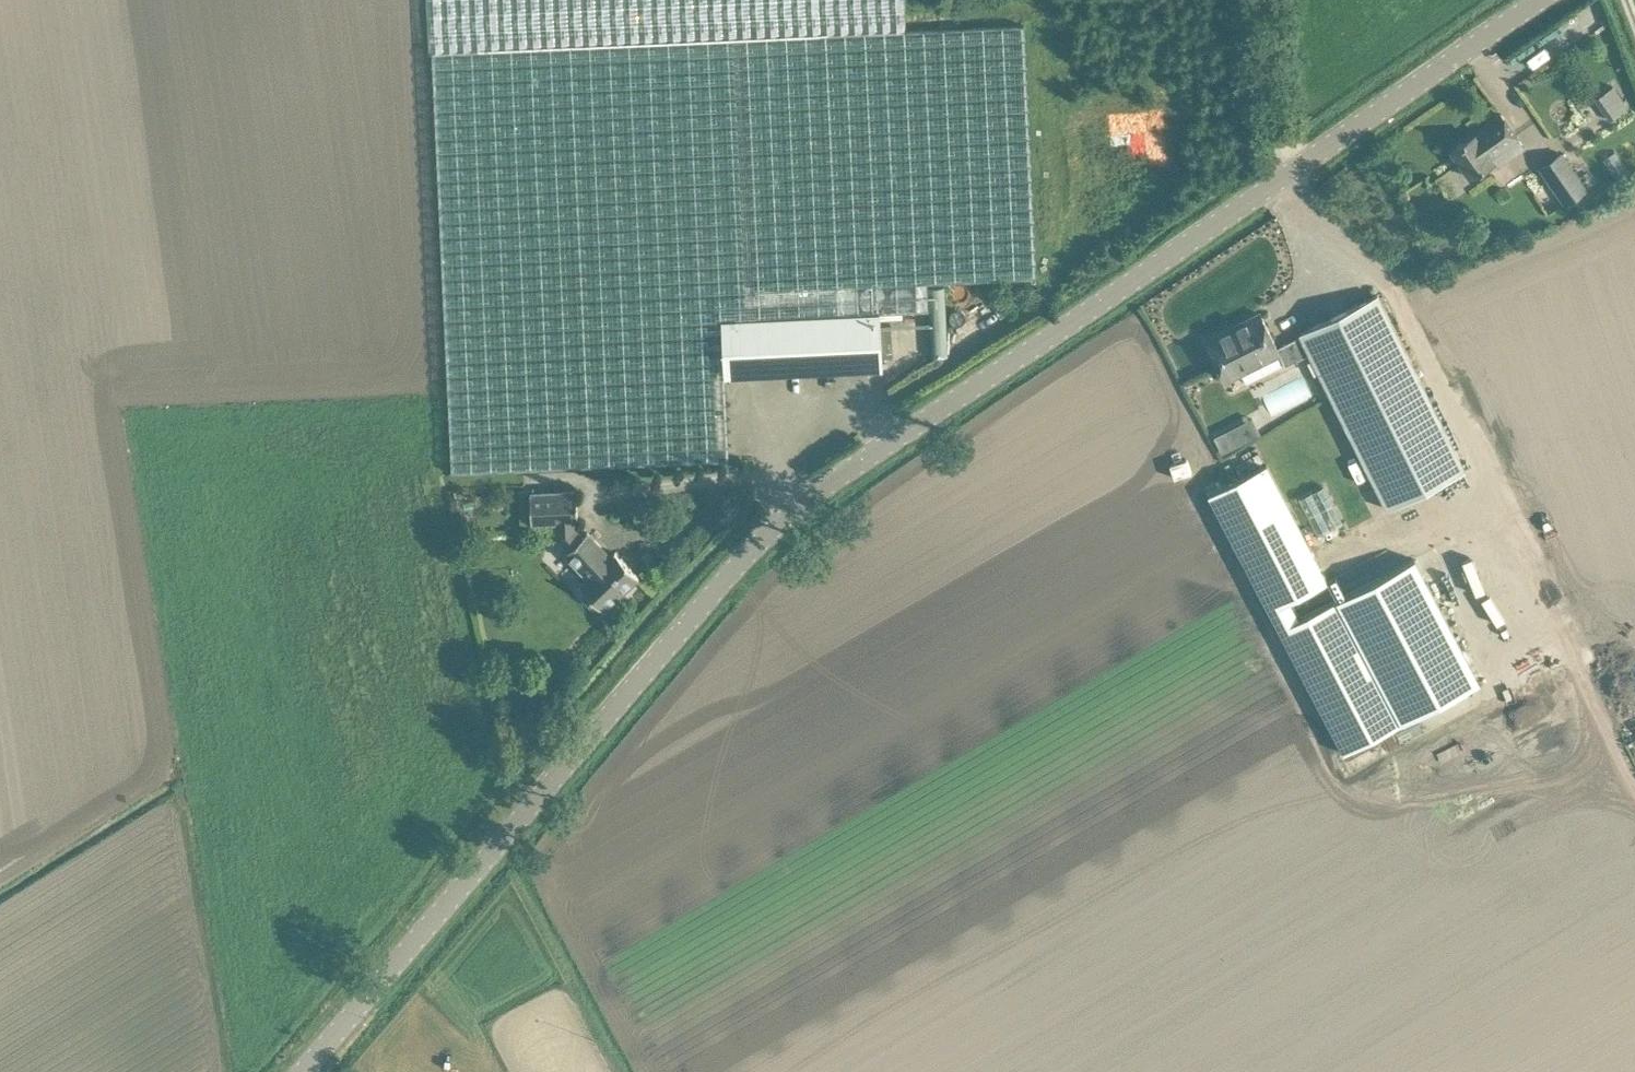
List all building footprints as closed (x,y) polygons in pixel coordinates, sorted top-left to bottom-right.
[(452,472),(729,459),(725,377),(883,369),(880,312),(919,310),(918,282),(1035,277),(1024,24),(904,29),(903,0),(430,0),(452,472)] [(1618,125),(1634,115),(1634,108),(1624,90),(1604,103),(1618,125)] [(1473,135),(1451,150),(1470,178),(1493,162),(1489,156),(1518,137),(1501,113),(1472,133),(1473,135)] [(1564,152),(1540,168),(1567,206),(1590,190),(1564,152)] [(1466,470),(1378,295),(1377,294),(1299,333),(1300,336),(1277,347),(1260,313),(1241,323),(1243,327),(1207,345),(1219,368),(1225,365),(1236,368),(1239,375),(1279,354),(1285,366),(1310,354),(1387,509),(1466,470)] [(1222,453),(1261,434),(1251,414),(1212,434),(1222,453)] [(1267,464),(1209,494),(1320,707),(1344,753),(1479,682),(1415,558),(1337,599),(1300,619),(1290,600),(1328,580),(1267,464)] [(1554,469),(1540,475),(1548,492),(1561,486),(1554,469)] [(572,523),(575,523),(574,493),(528,495),(529,525),(554,524),(555,540),(566,552),(563,555),(585,579),(578,586),(584,593),(581,595),(581,600),(588,607),(593,608),(595,606),(601,612),(636,579),(613,553),(608,558),(585,534),(579,539),(573,532),(572,523)]
